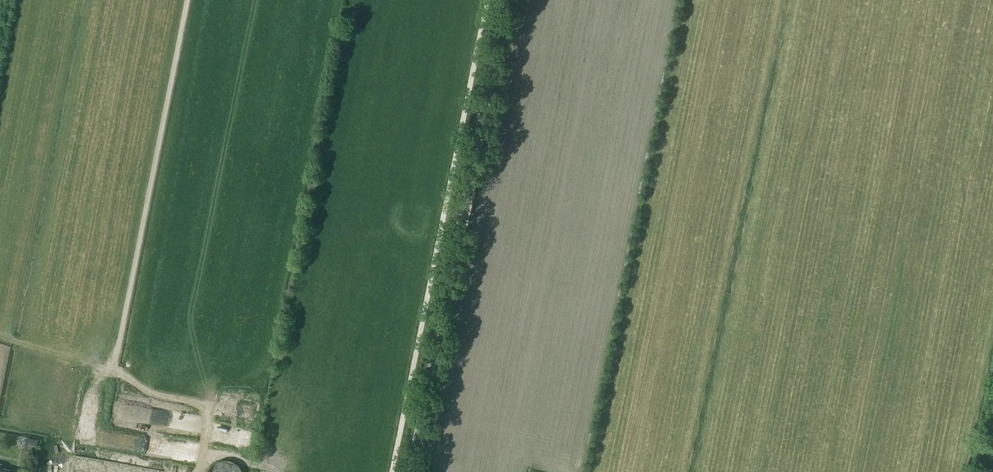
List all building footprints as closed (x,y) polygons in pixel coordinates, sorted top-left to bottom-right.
[(27,438),(24,451),(35,453),(38,440),(27,438)]
